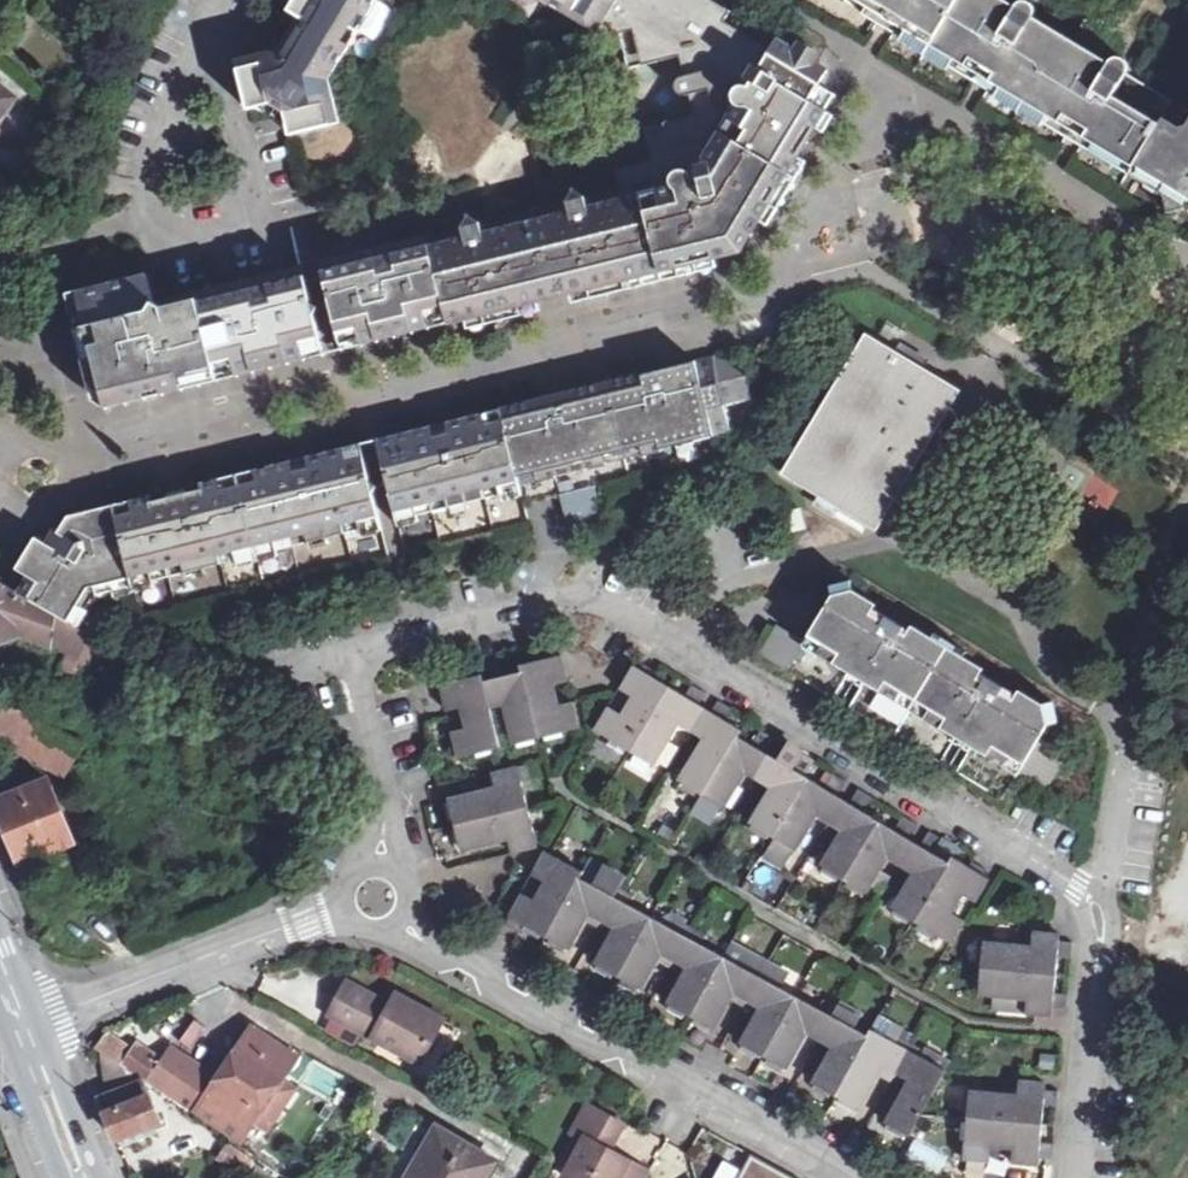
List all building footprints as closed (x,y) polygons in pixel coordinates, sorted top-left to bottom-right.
[(288,15),(291,17),(274,44),(288,53),(284,60),(279,57),(277,51),(269,53),(236,63),(248,111),(269,105),(284,113),(289,137),(339,125),(329,83),(359,33),(349,28),(358,13),(367,18),(378,0),(297,0),(288,15)] [(443,305),(480,295),(479,288),(491,286),(492,293),(586,270),(585,262),(597,260),(599,266),(707,238),(706,233),(721,229),(723,235),(727,233),(753,192),(746,188),(751,180),(745,176),(754,162),(760,166),(765,158),(772,162),(791,129),(786,126),(795,112),(803,98),(809,100),(819,84),(809,77),(817,63),(813,61),(816,55),(793,42),(791,46),(777,38),(770,49),(724,21),(730,11),(712,0),(617,0),(612,10),(606,20),(621,30),(644,25),(652,59),(682,53),(686,71),(684,72),(682,75),(680,76),(679,79),(677,83),(677,86),(679,89),(682,92),(686,94),(689,95),(691,95),(692,95),(697,113),(646,126),(654,159),(620,167),(625,187),(592,195),(576,185),(567,202),(483,223),(468,211),(462,225),(462,228),(427,238),(443,305)] [(617,0),(543,0),(582,23),(595,0),(602,4),(612,10),(617,0)] [(852,28),(866,5),(1085,137),(1081,145),(1129,173),(1134,164),(1151,174),(1154,169),(1168,178),(1159,192),(1183,206),(1187,207),(1187,77),(1172,102),(1128,75),(1128,73),(1129,71),(1129,68),(1128,64),(1126,62),(1124,60),(1121,59),(1119,58),(1116,58),(1112,59),(1109,60),(1107,62),(1035,19),(1036,16),(1036,14),(1035,10),(1034,7),(1032,5),(1029,3),(1026,2),(1022,2),(1019,3),(1016,6),(1015,7),(1003,0),(803,0),(852,28)] [(349,28),(359,33),(367,18),(358,13),(349,28)] [(644,25),(621,30),(629,65),(652,59),(644,25)] [(274,44),(269,53),(277,51),(279,57),(284,60),(288,53),(274,44)] [(809,77),(819,84),(827,70),(817,63),(809,77)] [(443,305),(447,325),(741,250),(836,94),(819,84),(809,100),(800,115),(791,129),(772,162),(753,192),(727,233),(723,235),(707,238),(599,266),(586,270),(492,293),(480,295),(443,305)] [(12,98),(0,89),(0,113),(12,98)] [(795,112),(800,115),(809,100),(803,98),(795,112)] [(786,126),(791,129),(800,115),(795,112),(786,126)] [(746,188),(753,192),(772,162),(765,158),(760,166),(754,162),(745,176),(751,180),(746,188)] [(1134,164),(1129,173),(1159,192),(1168,178),(1154,169),(1151,174),(1134,164)] [(706,233),(707,238),(723,235),(721,229),(706,233)] [(427,238),(426,235),(317,261),(335,332),(390,319),(387,307),(401,304),(404,315),(443,305),(427,238)] [(585,262),(586,270),(599,266),(597,260),(585,262)] [(109,283),(76,292),(100,390),(141,380),(139,373),(156,369),(158,376),(228,359),(225,346),(279,333),(281,345),(318,336),(301,265),(153,302),(146,273),(129,278),(127,275),(109,280),(109,283)] [(479,288),(480,295),(492,293),(491,286),(479,288)] [(100,390),(76,292),(66,294),(90,393),(100,390)] [(387,307),(390,319),(404,315),(401,304),(387,307)] [(390,319),(335,332),(340,351),(447,325),(443,305),(404,315),(390,319)] [(879,534),(959,386),(859,332),(779,480),(879,534)] [(225,346),(228,359),(281,345),(279,333),(225,346)] [(141,380),(100,390),(105,410),(322,356),(318,336),(281,345),(228,359),(158,376),(141,380)] [(519,414),(502,417),(521,495),(524,505),(543,501),(560,496),(569,531),(602,523),(594,488),(719,457),(714,436),(736,430),(730,407),(757,400),(751,378),(718,358),(644,376),(645,382),(576,399),(574,394),(521,407),(523,413),(519,414)] [(139,373),(141,380),(158,376),(156,369),(139,373)] [(645,382),(644,376),(574,394),(576,399),(645,382)] [(523,413),(521,407),(517,408),(501,412),(502,417),(519,414),(523,413)] [(502,417),(501,412),(451,425),(453,430),(502,417)] [(434,436),(380,448),(398,519),(418,514),(420,520),(470,508),(468,501),(485,497),(486,504),(521,495),(502,417),(453,430),(451,425),(433,430),(434,436)] [(434,436),(433,430),(378,442),(380,448),(434,436)] [(312,465),(364,452),(363,447),(311,460),(312,465)] [(135,591),(142,618),(389,555),(384,531),(383,525),(364,452),(312,465),(311,460),(292,464),(294,470),(242,483),(202,493),(186,496),(184,491),(167,494),(169,500),(151,505),(116,514),(115,507),(69,518),(59,533),(55,531),(46,547),(43,545),(25,577),(28,579),(18,594),(77,628),(96,596),(112,592),(114,597),(135,591)] [(294,470),(292,464),(240,476),(242,483),(294,470)] [(202,493),(242,483),(240,476),(200,486),(202,493)] [(470,508),(420,520),(400,525),(406,551),(527,521),(524,505),(521,495),(486,504),(470,508)] [(116,514),(151,505),(149,497),(115,507),(116,514)] [(468,501),(470,508),(486,504),(485,497),(468,501)] [(398,519),(400,525),(420,520),(418,514),(398,519)] [(312,542),(313,548),(331,544),(329,538),(312,542)] [(25,577),(43,545),(32,539),(15,570),(25,577)] [(259,555),(260,561),(281,556),(279,550),(259,555)] [(239,560),(240,566),(260,561),(259,555),(239,560)] [(187,572),(189,578),(208,574),(207,567),(187,572)] [(776,625),(760,653),(834,698),(835,695),(844,700),(856,679),(865,684),(850,708),(941,764),(957,739),(965,744),(952,766),(958,770),(956,773),(1003,801),(1019,775),(1047,792),(1068,756),(1042,740),(1051,726),(1060,724),(1055,704),(1047,705),(1024,691),(1020,696),(985,674),(987,669),(968,656),(970,652),(939,633),(935,638),(915,625),(912,630),(876,609),(879,604),(856,590),(853,581),(834,586),(836,597),(808,643),(776,625)] [(0,584),(0,641),(17,636),(64,653),(77,628),(18,594),(12,591),(0,584)] [(77,628),(64,653),(104,668),(113,652),(81,634),(82,630),(77,628)] [(539,658),(520,663),(521,670),(538,738),(542,738),(543,742),(563,737),(563,732),(556,707),(554,702),(559,700),(557,690),(552,691),(550,682),(567,678),(561,655),(554,656),(551,650),(538,653),(539,658)] [(500,657),(483,661),(488,678),(494,701),(503,699),(505,706),(502,709),(505,719),(508,719),(516,749),(533,745),(532,739),(538,738),(521,670),(505,674),(500,657)] [(634,666),(621,686),(637,696),(633,702),(628,700),(622,709),(626,712),(623,717),(608,707),(595,730),(610,739),(608,744),(621,752),(624,748),(630,751),(668,687),(652,678),(655,672),(644,664),(640,669),(634,666)] [(439,684),(445,708),(462,704),(465,712),(460,713),(462,721),(467,720),(469,726),(451,730),(458,758),(475,753),(477,758),(493,754),(493,749),(499,747),(488,702),(482,679),(480,674),(462,678),(460,672),(445,676),(446,682),(439,684)] [(482,679),(488,702),(494,701),(488,678),(482,679)] [(668,687),(630,751),(634,754),(631,758),(647,768),(666,738),(670,740),(675,731),(672,728),(675,723),(690,732),(704,709),(698,705),(704,693),(692,686),(690,685),(683,696),(668,687)] [(58,771),(74,741),(70,739),(0,701),(0,740),(58,771)] [(704,709),(690,732),(705,741),(702,747),(698,745),(692,754),(696,757),(679,787),(693,796),(695,791),(700,794),(735,737),(739,730),(723,720),(730,708),(716,701),(709,712),(704,709)] [(556,707),(563,732),(579,728),(572,703),(556,707)] [(735,737),(700,794),(692,809),(712,820),(736,781),(741,784),(747,774),(742,771),(746,765),(760,773),(769,758),(763,754),(772,738),(760,731),(751,746),(735,737)] [(769,758),(760,773),(777,784),(773,790),(769,788),(763,797),(767,800),(749,830),(763,839),(766,835),(772,838),(806,780),(802,778),(812,762),(799,754),(785,746),(776,761),(769,758)] [(1167,766),(1136,762),(1135,772),(1165,776),(1167,766)] [(478,795),(444,803),(449,819),(454,819),(455,824),(525,807),(518,784),(527,781),(523,765),(490,773),(494,790),(488,792),(486,788),(477,790),(478,795)] [(806,780),(772,838),(774,839),(763,858),(782,868),(808,824),(813,827),(819,818),(814,815),(818,808),(832,816),(842,801),(835,797),(844,782),(831,774),(821,788),(806,780)] [(0,801),(0,810),(20,861),(71,841),(48,782),(0,801)] [(842,801),(832,816),(835,818),(849,827),(845,833),(842,831),(841,832),(836,841),(839,843),(820,873),(835,882),(838,877),(843,880),(877,823),(862,814),(871,798),(856,789),(847,805),(842,801)] [(525,807),(455,824),(456,830),(451,831),(455,848),(490,840),(491,845),(500,842),(499,838),(505,837),(509,854),(543,845),(539,828),(531,830),(525,807)] [(877,823),(843,880),(848,883),(845,888),(861,897),(870,882),(877,870),(879,866),(883,868),(889,860),(884,857),(889,850),(903,859),(912,844),(906,841),(915,825),(900,816),(891,831),(877,823)] [(849,827),(835,818),(830,826),(841,832),(842,831),(845,833),(849,827)] [(912,844),(903,859),(919,869),(916,876),(912,874),(907,883),(911,885),(892,916),(906,925),(910,920),(914,922),(947,866),(957,850),(942,840),(927,832),(918,848),(912,844)] [(544,852),(530,875),(545,883),(549,886),(563,863),(549,855),(544,852)] [(947,866),(914,922),(919,925),(916,931),(934,941),(936,937),(950,914),(952,910),(957,913),(962,904),(958,901),(962,894),(977,903),(990,881),(983,877),(986,872),(972,863),(968,867),(952,858),(947,866)] [(579,872),(577,877),(590,885),(600,867),(587,859),(579,872)] [(507,918),(504,925),(517,934),(520,935),(522,931),(536,939),(539,934),(544,936),(577,877),(579,872),(563,863),(549,886),(545,883),(541,890),(537,888),(532,897),(536,899),(534,902),(520,894),(507,918)] [(577,877),(544,936),(548,939),(545,944),(562,953),(577,925),(581,927),(586,918),(582,916),(587,909),(601,917),(617,887),(622,879),(600,867),(590,885),(577,877)] [(877,870),(870,882),(882,889),(889,877),(877,870)] [(545,883),(530,875),(520,894),(534,902),(536,899),(532,897),(537,888),(541,890),(545,883)] [(617,887),(601,917),(616,926),(612,933),(609,931),(604,940),(607,941),(592,969),(609,978),(612,974),(617,977),(649,917),(626,905),(631,895),(617,887)] [(582,916),(586,918),(597,925),(601,917),(587,909),(582,916)] [(950,914),(936,937),(952,946),(965,923),(950,914)] [(601,917),(597,925),(609,931),(612,933),(616,926),(601,917)] [(649,917),(617,977),(621,979),(619,983),(635,992),(650,965),(654,967),(658,958),(655,956),(659,949),(674,957),(691,927),(676,919),(671,929),(649,917)] [(691,927),(674,957),(689,966),(686,972),(682,971),(677,980),(680,982),(665,1008),(682,1018),(684,1014),(689,1016),(722,957),(699,945),(705,935),(691,927)] [(1058,932),(1050,931),(1034,930),(1033,937),(1058,939),(1058,932)] [(1072,941),(1058,939),(1033,937),(1031,949),(1022,948),(1022,943),(1012,943),(1011,947),(977,944),(975,962),(979,962),(979,968),(1054,974),(1056,956),(1070,957),(1070,953),(1072,941)] [(655,956),(658,958),(671,964),(674,957),(659,949),(655,956)] [(674,957),(671,964),(682,971),(686,972),(689,966),(674,957)] [(722,957),(689,1016),(692,1019),(691,1022),(708,1032),(723,1005),(727,1007),(732,997),(729,996),(733,989),(748,997),(764,968),(750,960),(745,970),(722,957)] [(764,968),(748,997),(764,1007),(760,1013),(756,1011),(751,1021),(754,1022),(739,1049),(755,1057),(757,1054),(761,1056),(794,997),(774,986),(779,976),(764,968)] [(1054,974),(979,968),(978,973),(974,973),(973,991),(1007,995),(1008,998),(1018,1000),(1019,995),(1028,996),(1026,1012),(1034,1013),(1050,1015),(1051,1009),(1065,1011),(1067,991),(1053,990),(1054,974)] [(349,983),(333,1014),(422,1063),(445,1020),(400,996),(394,1007),(349,983)] [(729,996),(732,997),(743,1004),(748,997),(733,989),(729,996)] [(1018,1000),(1008,998),(1007,1010),(1026,1012),(1028,996),(1019,995),(1018,1000)] [(748,997),(743,1004),(756,1011),(760,1013),(764,1007),(748,997)] [(794,997),(761,1056),(767,1059),(765,1063),(781,1072),(795,1045),(798,1047),(804,1038),(801,1035),(805,1029),(819,1037),(836,1008),(821,1000),(816,1009),(794,997)] [(836,1008),(819,1037),(835,1046),(831,1052),(828,1051),(823,1060),(827,1062),(811,1089),(827,1097),(830,1094),(834,1096),(866,1037),(845,1025),(850,1015),(836,1008)] [(893,1043),(896,1037),(901,1029),(881,1018),(873,1032),(893,1043)] [(169,1047),(147,1080),(238,1141),(252,1120),(279,1081),(295,1057),(251,1028),(217,1079),(214,1084),(199,1074),(202,1069),(169,1047)] [(866,1037),(834,1096),(839,1098),(837,1103),(852,1111),(869,1081),(872,1083),(879,1071),(875,1069),(880,1063),(894,1071),(910,1044),(897,1037),(896,1037),(893,1043),(873,1032),(870,1030),(866,1037)] [(100,1052),(144,1081),(157,1059),(135,1046),(130,1054),(104,1038),(97,1049),(100,1052)] [(910,1044),(894,1071),(910,1080),(906,1088),(902,1085),(897,1096),(900,1099),(884,1129),(900,1138),(903,1134),(907,1136),(943,1071),(921,1058),(925,1053),(910,1044)] [(921,1058),(943,1071),(947,1064),(926,1051),(925,1053),(921,1058)] [(99,1098),(116,1140),(161,1122),(144,1081),(100,1052),(105,1083),(117,1091),(99,1098)] [(875,1069),(879,1071),(890,1078),(894,1071),(880,1063),(875,1069)] [(217,1079),(202,1069),(199,1074),(214,1084),(217,1079)] [(894,1071),(890,1078),(902,1085),(906,1088),(910,1080),(894,1071)] [(1045,1081),(1030,1079),(1019,1079),(1017,1097),(1008,1096),(1009,1092),(998,1091),(998,1096),(963,1093),(960,1113),(965,1113),(964,1117),(1040,1123),(1042,1106),(1057,1107),(1059,1090),(1045,1088),(1045,1081)] [(291,1089),(279,1081),(252,1120),(266,1128),(291,1089)] [(564,1177),(618,1177),(626,1163),(606,1152),(599,1148),(604,1140),(611,1144),(621,1126),(586,1107),(572,1134),(584,1141),(564,1177)] [(434,1127),(417,1117),(383,1177),(405,1177),(434,1127)] [(964,1124),(960,1124),(959,1142),(964,1143),(964,1152),(989,1154),(989,1148),(1004,1149),(1004,1145),(1012,1145),(1011,1163),(1037,1165),(1038,1157),(1052,1158),(1054,1141),(1039,1140),(1040,1123),(964,1117),(964,1124)] [(405,1177),(485,1177),(494,1161),(434,1127),(405,1177)] [(599,1148),(606,1152),(611,1144),(604,1140),(599,1148)] [(254,1159),(228,1142),(216,1159),(243,1176),(254,1159)] [(989,1154),(964,1152),(963,1161),(989,1162),(989,1154)] [(751,1156),(738,1177),(793,1177),(751,1156)] [(648,1175),(626,1163),(618,1177),(647,1177),(648,1175)]
